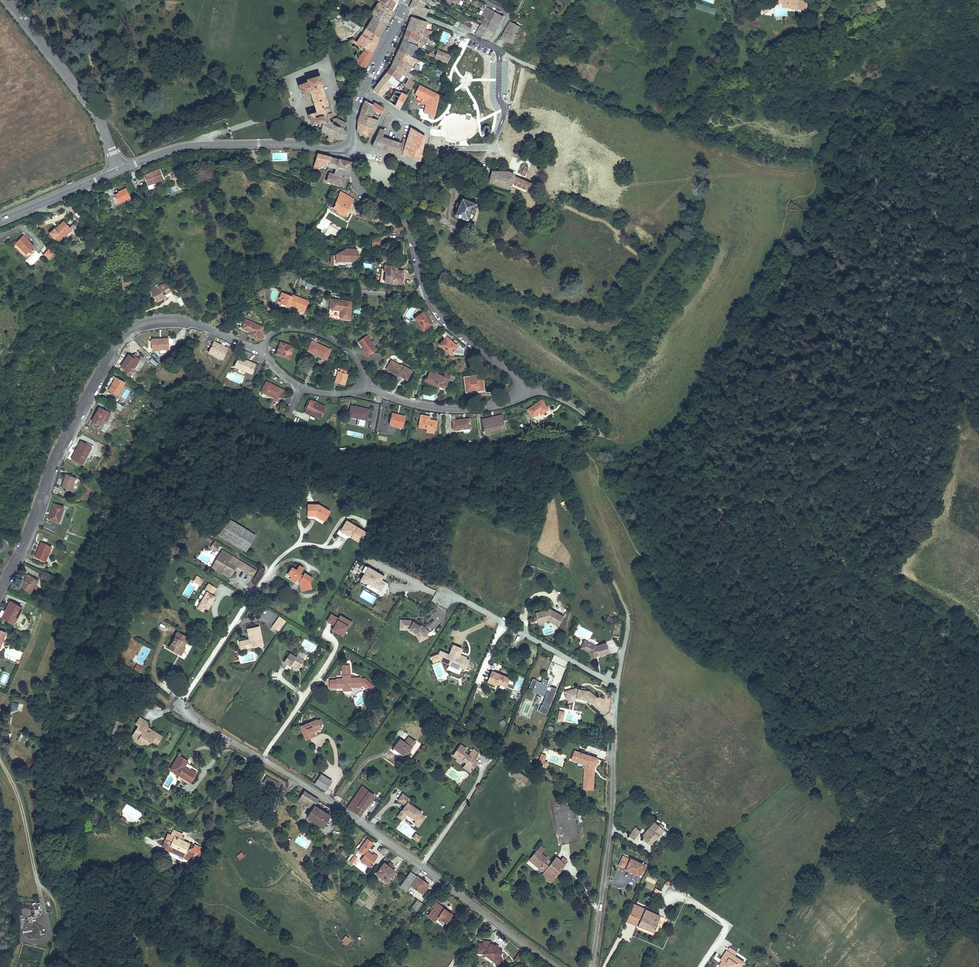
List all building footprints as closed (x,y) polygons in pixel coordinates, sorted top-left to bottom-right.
[(397,2),(393,0),(376,0),(379,2),(393,11),(397,2)] [(410,8),(427,15),(430,9),(425,7),(427,3),(422,0),(415,0),(410,8)] [(805,0),(779,0),(779,3),(782,3),(782,7),(788,6),(788,7),(797,6),(797,8),(802,8),(802,9),(808,9),(807,1),(805,1),(805,0)] [(386,24),(393,11),(379,2),(371,14),(374,16),(386,24)] [(499,25),(504,16),(492,10),(487,19),(488,20),(499,25)] [(374,16),(362,34),(376,44),(386,24),(374,16)] [(407,29),(426,37),(428,30),(425,29),(427,22),(412,17),(407,29)] [(495,33),(499,25),(488,20),(484,27),(487,28),(491,30),(495,33)] [(519,26),(511,21),(502,38),(508,41),(508,40),(511,41),(515,34),(519,26)] [(487,28),(484,27),(481,25),(475,35),(479,36),(484,38),(485,37),(491,30),(487,28)] [(418,42),(419,39),(422,40),(421,41),(429,44),(431,39),(429,39),(426,37),(407,29),(405,35),(413,38),(412,39),(418,42)] [(495,33),(491,30),(485,37),(489,39),(495,33)] [(362,34),(357,42),(361,45),(372,53),(377,44),(376,44),(362,34)] [(517,36),(515,34),(511,41),(508,40),(508,41),(513,43),(517,36)] [(405,35),(403,40),(416,45),(417,46),(419,42),(418,42),(412,39),(413,38),(405,35)] [(403,40),(399,50),(411,56),(415,48),(417,49),(418,47),(417,46),(416,45),(403,40)] [(364,70),(372,53),(361,45),(359,46),(361,49),(363,51),(357,59),(358,61),(356,64),(364,70)] [(412,67),(414,63),(416,64),(419,60),(411,56),(399,50),(396,57),(393,62),(409,71),(409,70),(411,67),(412,67)] [(447,62),(450,55),(438,50),(435,57),(446,62),(447,62)] [(439,62),(436,68),(444,72),(446,62),(435,57),(423,52),(422,55),(439,62)] [(393,62),(391,67),(403,75),(407,77),(409,73),(409,71),(393,62)] [(391,67),(387,73),(394,78),(399,82),(400,81),(398,80),(403,75),(391,67)] [(387,73),(378,84),(386,91),(388,88),(389,89),(390,87),(391,87),(390,86),(392,83),(396,86),(399,82),(394,78),(387,73)] [(318,112),(309,115),(312,124),(319,122),(319,121),(323,120),(323,122),(330,122),(330,121),(328,115),(329,115),(330,115),(332,115),(331,113),(330,113),(321,85),(323,84),(320,75),(307,79),(308,81),(299,85),(302,94),(311,92),(318,112)] [(409,79),(405,86),(410,89),(414,82),(412,81),(409,79)] [(378,84),(373,90),(382,96),(386,91),(378,84)] [(425,99),(424,101),(424,102),(426,102),(424,113),(434,115),(439,94),(420,85),(415,94),(425,99)] [(388,92),(383,97),(388,101),(395,106),(402,93),(395,90),(392,95),(389,93),(388,92)] [(402,93),(395,106),(399,109),(407,95),(402,93)] [(365,101),(362,108),(370,112),(371,109),(373,110),(376,111),(382,113),(384,108),(374,103),(373,105),(365,101)] [(374,129),(378,120),(371,117),(372,113),(370,112),(362,108),(357,122),(358,122),(374,129)] [(346,123),(341,121),(338,126),(333,123),(334,123),(331,121),(330,121),(330,122),(323,122),(323,123),(322,127),(321,129),(322,129),(322,131),(326,133),(325,135),(328,136),(327,139),(332,142),(335,137),(338,139),(339,138),(341,139),(344,138),(346,134),(345,130),(343,130),(346,123)] [(370,137),(374,129),(358,122),(357,132),(370,137)] [(411,127),(407,140),(407,143),(403,156),(419,161),(420,161),(425,136),(411,127)] [(383,137),(385,130),(380,129),(372,145),(403,156),(407,143),(405,142),(405,141),(403,140),(402,144),(383,137)] [(320,169),(322,163),(329,165),(331,157),(317,153),(314,165),(313,168),(320,169)] [(337,166),(339,159),(331,157),(329,165),(337,167),(337,166)] [(339,159),(337,166),(349,169),(352,162),(339,159)] [(367,161),(367,171),(385,171),(385,161),(367,161)] [(346,177),(349,169),(337,166),(337,167),(335,174),(346,177)] [(149,189),(154,187),(152,183),(164,179),(160,169),(151,172),(148,173),(143,175),(147,185),(148,185),(149,189)] [(492,171),(489,182),(511,188),(512,182),(527,189),(528,187),(532,189),(534,184),(514,175),(514,174),(508,171),(492,171)] [(329,172),(326,180),(343,186),(346,177),(335,174),(329,172)] [(116,197),(113,198),(116,204),(130,197),(126,188),(120,191),(121,192),(119,193),(115,195),(116,197)] [(346,215),(354,199),(340,191),(340,193),(338,193),(336,197),(338,198),(336,203),(334,207),(346,215)] [(495,196),(492,203),(499,205),(502,198),(495,196)] [(458,207),(455,215),(456,215),(456,216),(460,218),(460,217),(468,220),(471,212),(473,213),(475,209),(475,208),(477,203),(462,197),(460,203),(457,202),(456,206),(458,207)] [(102,206),(106,214),(111,211),(107,203),(102,206)] [(392,222),(399,232),(404,231),(404,229),(398,219),(396,217),(392,222)] [(54,237),(55,237),(59,241),(64,235),(65,236),(70,232),(68,230),(71,228),(65,221),(58,226),(59,227),(56,230),(55,229),(50,233),(54,237)] [(23,235),(16,243),(27,254),(34,246),(23,235)] [(371,237),(371,245),(380,246),(380,237),(371,237)] [(330,253),(330,264),(338,264),(338,260),(358,260),(357,247),(335,248),(335,253),(330,253)] [(32,265),(41,256),(36,251),(27,260),(32,265)] [(384,265),(384,270),(386,271),(384,281),(397,283),(397,282),(402,283),(404,272),(404,271),(396,270),(396,267),(384,265)] [(155,287),(150,289),(157,301),(164,297),(164,295),(172,291),(167,282),(159,287),(159,288),(157,290),(155,287)] [(164,297),(157,301),(157,302),(173,293),(172,291),(164,295),(164,297)] [(303,313),(308,301),(292,295),(292,296),(282,293),(279,302),(289,305),(288,307),(303,313)] [(332,299),(330,316),(350,319),(352,302),(332,299)] [(424,312),(415,318),(423,330),(432,324),(424,312)] [(251,331),(250,335),(258,339),(261,332),(263,327),(246,320),(242,328),(250,331),(250,330),(251,331)] [(367,336),(360,340),(369,354),(377,350),(367,336)] [(447,336),(439,344),(443,348),(444,346),(452,353),(457,346),(447,336)] [(169,348),(169,338),(162,338),(162,339),(160,340),(160,339),(152,339),(152,350),(155,349),(169,348)] [(367,356),(369,354),(360,340),(359,341),(364,349),(362,349),(367,356)] [(312,341),(308,350),(327,359),(331,350),(312,341)] [(214,342),(209,353),(223,359),(228,348),(214,342)] [(281,342),(277,354),(290,359),(294,347),(281,342)] [(327,359),(308,350),(307,352),(326,361),(327,359)] [(138,358),(134,355),(132,357),(131,356),(129,355),(121,366),(129,371),(132,367),(133,368),(139,360),(137,359),(138,358)] [(249,363),(244,360),(244,359),(238,356),(234,366),(240,368),(240,369),(239,368),(237,372),(244,375),(246,371),(253,374),(257,364),(250,361),(249,363)] [(412,371),(403,365),(399,365),(392,360),(388,367),(396,372),(396,374),(399,374),(407,379),(412,371)] [(426,378),(425,380),(439,387),(440,387),(441,386),(442,387),(443,387),(444,387),(445,387),(446,386),(449,379),(431,370),(427,379),(426,378)] [(338,371),(335,382),(345,385),(348,374),(338,371)] [(464,377),(466,392),(482,390),(482,384),(481,384),(481,381),(483,381),(483,375),(464,377)] [(109,390),(118,395),(125,382),(118,378),(113,386),(111,385),(109,390)] [(266,381),(261,392),(262,392),(261,394),(266,397),(267,394),(278,400),(283,389),(266,381)] [(310,400),(306,410),(317,415),(316,416),(321,418),(326,407),(317,403),(316,404),(315,403),(315,402),(310,400)] [(532,417),(538,413),(538,412),(539,411),(541,414),(548,410),(542,400),(528,410),(532,417)] [(90,420),(103,427),(111,412),(98,405),(90,420)] [(351,405),(349,416),(359,418),(367,420),(369,409),(351,405)] [(392,413),(390,424),(403,427),(405,416),(392,413)] [(421,415),(419,427),(427,428),(435,430),(436,430),(437,421),(429,419),(430,416),(421,415)] [(502,416),(488,419),(488,421),(500,418),(503,429),(490,431),(491,433),(505,430),(502,416)] [(453,420),(454,429),(459,429),(470,428),(471,427),(470,418),(453,420)] [(482,420),(485,433),(490,431),(503,429),(500,418),(488,421),(488,419),(482,420)] [(81,441),(72,459),(82,465),(92,447),(81,441)] [(76,478),(66,474),(61,487),(71,491),(76,478)] [(49,519),(59,522),(64,507),(54,504),(49,519)] [(318,505),(307,505),(307,513),(314,514),(316,515),(315,516),(324,521),(330,511),(318,505)] [(219,535),(246,551),(255,535),(228,519),(219,535)] [(354,527),(346,522),(342,529),(343,532),(348,535),(351,535),(352,536),(351,537),(356,540),(356,539),(360,541),(365,532),(355,526),(354,527)] [(35,557),(45,561),(52,547),(41,542),(39,545),(40,546),(38,551),(37,551),(35,557)] [(233,554),(222,548),(215,560),(220,562),(217,567),(223,570),(231,575),(237,566),(231,562),(229,561),(231,559),(233,554)] [(223,570),(217,567),(220,562),(215,560),(212,566),(222,572),(223,570)] [(381,579),(384,574),(362,562),(358,569),(363,572),(359,579),(385,593),(390,584),(381,579)] [(304,568),(299,565),(296,570),(291,567),(287,574),(291,576),(289,578),(295,582),(296,581),(297,579),(299,581),(300,584),(302,590),(312,588),(310,582),(313,578),(304,573),(302,576),(300,574),(304,568)] [(19,586),(30,593),(38,581),(30,575),(26,581),(24,580),(23,579),(19,586)] [(217,588),(209,583),(205,590),(207,591),(199,604),(200,604),(197,608),(203,611),(206,607),(208,609),(216,596),(214,594),(217,588)] [(17,605),(10,601),(8,606),(10,607),(7,613),(5,612),(2,618),(8,621),(9,620),(15,623),(20,612),(14,609),(17,605)] [(559,626),(564,616),(550,609),(549,610),(547,611),(547,610),(536,613),(538,620),(545,618),(549,620),(559,626)] [(330,611),(325,621),(332,626),(331,633),(345,638),(354,622),(341,613),(336,616),(330,611)] [(279,630),(286,620),(279,616),(273,626),(279,630)] [(612,624),(614,619),(607,616),(605,621),(612,624)] [(409,630),(409,629),(417,633),(416,634),(419,638),(427,634),(424,628),(413,621),(413,623),(411,622),(411,620),(400,620),(400,626),(403,626),(403,630),(409,630)] [(262,645),(259,625),(246,628),(248,639),(243,640),(244,645),(252,644),(253,647),(262,645)] [(169,648),(178,654),(183,646),(184,647),(186,643),(187,644),(190,639),(178,631),(175,636),(175,637),(169,648)] [(252,644),(244,645),(243,640),(238,641),(240,649),(253,647),(252,644)] [(599,656),(610,652),(606,642),(596,646),(585,641),(583,645),(586,647),(588,652),(589,652),(591,659),(596,657),(596,655),(599,654),(599,656)] [(466,669),(470,661),(465,659),(463,658),(464,657),(460,655),(462,649),(453,645),(449,654),(440,650),(438,654),(434,655),(435,658),(439,656),(439,657),(442,658),(450,662),(449,664),(454,666),(455,665),(460,667),(466,669)] [(289,653),(284,662),(291,666),(292,664),(294,666),(299,669),(304,660),(297,655),(296,657),(289,653)] [(343,678),(329,679),(330,688),(343,687),(343,691),(351,690),(351,687),(361,686),(361,685),(362,685),(369,690),(373,685),(364,677),(350,678),(349,665),(342,665),(343,678)] [(498,683),(499,684),(506,686),(509,678),(492,671),(488,682),(496,685),(496,684),(497,682),(498,683)] [(536,680),(533,678),(532,680),(529,687),(546,694),(542,705),(541,705),(539,712),(546,715),(556,689),(551,687),(550,690),(546,689),(547,686),(547,685),(548,681),(543,679),(541,683),(536,681),(536,680)] [(590,704),(597,697),(590,691),(575,688),(565,692),(567,699),(576,697),(576,698),(586,700),(590,704)] [(147,722),(140,717),(136,724),(139,725),(134,732),(137,734),(138,739),(145,743),(148,744),(149,742),(152,741),(157,744),(162,736),(151,730),(148,734),(145,732),(148,728),(147,722)] [(120,732),(123,722),(116,720),(113,730),(120,732)] [(317,720),(301,726),(306,739),(312,737),(311,733),(314,732),(320,729),(317,720)] [(140,744),(145,743),(138,739),(137,734),(134,732),(132,735),(133,740),(140,744)] [(22,733),(17,741),(28,747),(33,737),(22,733)] [(400,739),(394,748),(405,756),(415,742),(408,737),(405,743),(400,739)] [(467,753),(463,750),(465,747),(459,743),(450,754),(459,761),(461,759),(464,762),(463,763),(471,769),(474,764),(471,761),(477,752),(471,748),(467,753)] [(598,759),(578,752),(575,760),(587,764),(586,768),(585,768),(583,786),(585,786),(585,789),(592,790),(593,788),(594,773),(594,769),(593,769),(593,767),(595,767),(598,759)] [(546,755),(541,753),(538,763),(546,766),(547,762),(544,761),(546,755)] [(188,761),(179,755),(170,769),(182,777),(184,775),(192,780),(196,773),(187,768),(187,769),(184,767),(184,766),(188,761)] [(515,770),(512,774),(521,779),(523,775),(515,770)] [(315,783),(326,790),(331,781),(320,774),(315,783)] [(362,786),(347,807),(359,816),(374,795),(362,786)] [(318,800),(304,791),(300,797),(308,802),(306,806),(312,809),(307,817),(323,827),(330,815),(314,805),(318,800)] [(422,812),(408,801),(409,798),(402,793),(397,799),(405,805),(399,813),(404,817),(406,814),(415,820),(413,823),(418,826),(425,817),(420,813),(422,812)] [(338,794),(335,798),(340,803),(343,800),(338,794)] [(655,822),(642,836),(644,838),(643,839),(651,845),(664,830),(659,824),(658,825),(655,822)] [(634,839),(640,832),(635,828),(630,836),(634,839)] [(176,847),(173,852),(179,855),(178,856),(182,858),(183,857),(187,850),(190,843),(180,839),(183,834),(173,830),(171,835),(174,837),(173,840),(169,839),(167,843),(176,847)] [(164,841),(167,843),(169,839),(173,840),(174,837),(171,835),(168,833),(164,841)] [(367,851),(373,843),(367,839),(358,850),(364,855),(367,851)] [(176,847),(167,843),(165,848),(173,852),(176,847)] [(196,854),(187,850),(183,857),(192,861),(196,854)] [(537,850),(529,860),(544,872),(541,875),(546,879),(547,878),(551,881),(557,874),(555,873),(563,863),(560,861),(556,857),(552,861),(552,862),(546,858),(540,853),(537,851),(537,850)] [(241,851),(236,856),(240,860),(244,855),(241,851)] [(370,867),(378,856),(374,853),(373,855),(367,851),(364,855),(360,860),(370,867)] [(630,859),(623,856),(619,865),(626,868),(625,869),(638,875),(640,870),(643,865),(643,864),(630,858),(630,859)] [(384,863),(375,875),(386,883),(395,871),(391,868),(387,865),(384,863)] [(563,863),(555,873),(557,874),(564,864),(563,863)] [(427,884),(411,872),(400,886),(407,891),(411,885),(422,893),(427,887),(426,886),(427,884)] [(659,898),(662,890),(656,887),(652,895),(659,898)] [(416,911),(422,903),(417,900),(411,907),(416,911)] [(33,903),(34,912),(41,911),(40,902),(33,903)] [(443,908),(436,902),(430,910),(431,911),(428,916),(435,921),(438,917),(446,923),(452,914),(443,908)] [(645,909),(633,904),(626,921),(637,925),(637,926),(645,909)] [(660,916),(645,909),(637,926),(653,932),(660,916)] [(477,952),(483,953),(487,956),(488,954),(492,957),(491,959),(494,961),(495,961),(496,962),(498,966),(504,964),(501,957),(499,955),(502,952),(491,943),(488,947),(482,946),(483,943),(478,942),(477,952)] [(729,947),(727,951),(735,956),(737,953),(729,947)] [(723,957),(723,960),(723,961),(719,966),(721,966),(740,966),(744,962),(735,956),(727,951),(723,957)] [(518,963),(523,955),(520,952),(514,960),(518,963)]
